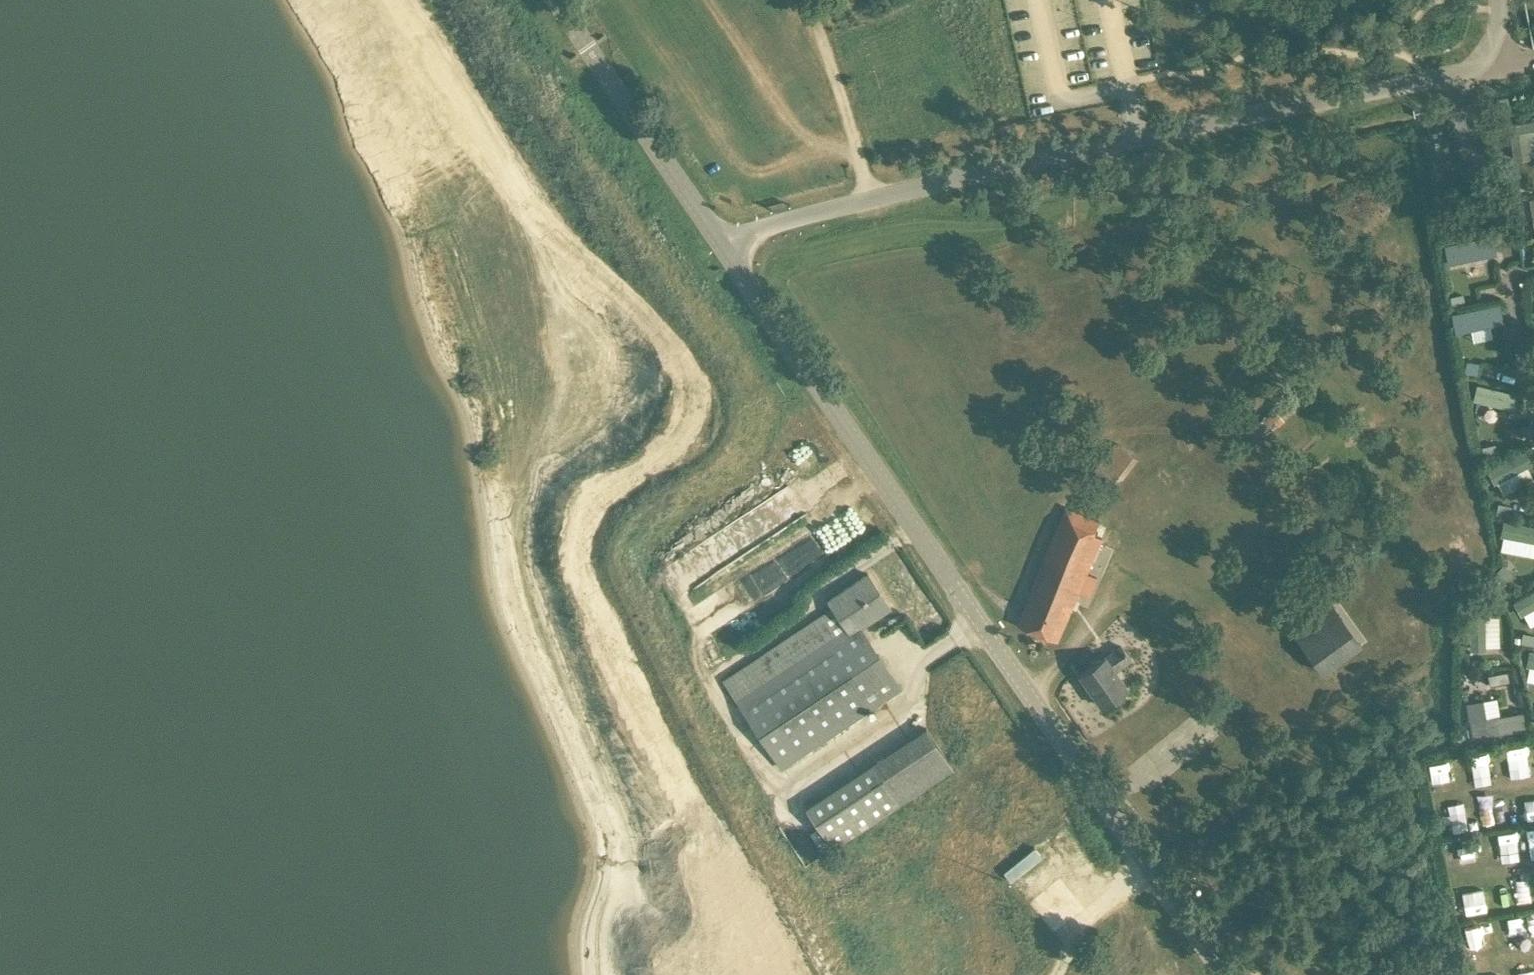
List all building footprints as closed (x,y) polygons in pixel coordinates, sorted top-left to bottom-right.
[(1512,150),(1533,149),(1533,118),(1511,119),(1512,150)] [(1426,138),(1426,148),(1449,148),(1449,137),(1426,138)] [(1494,234),(1443,240),(1445,258),(1496,252),(1494,234)] [(1501,301),(1450,308),(1453,330),(1470,327),(1472,338),(1492,335),(1490,321),(1504,319),(1501,301)] [(1474,384),(1472,400),(1516,405),(1518,390),(1474,384)] [(1232,427),(1256,456),(1289,428),(1265,400),(1232,427)] [(1488,464),(1500,492),(1533,478),(1528,464),(1533,462),(1527,447),(1488,464)] [(1098,520),(1065,507),(1017,624),(1057,640),(1080,584),(1091,589),(1097,575),(1087,571),(1102,534),(1094,531),(1098,520)] [(1533,553),(1533,522),(1503,519),(1500,549),(1533,553)] [(868,572),(828,599),(833,607),(724,679),(737,699),(781,766),(901,687),(861,627),(891,607),(868,572)] [(1533,622),(1533,587),(1515,597),(1528,624),(1533,622)] [(1330,600),(1289,629),(1319,670),(1359,641),(1330,600)] [(1502,646),(1500,609),(1468,610),(1470,647),(1502,646)] [(1080,673),(1103,706),(1129,689),(1116,670),(1131,660),(1122,646),(1080,673)] [(1533,680),(1533,650),(1528,650),(1526,680),(1533,680)] [(1471,672),(1472,684),(1507,682),(1507,670),(1471,672)] [(1468,734),(1525,726),(1523,709),(1500,712),(1497,696),(1464,700),(1468,734)] [(806,807),(832,847),(953,767),(927,727),(806,807)] [(1523,746),(1505,749),(1509,769),(1526,766),(1523,746)] [(1523,799),(1525,817),(1533,816),(1533,797),(1523,799)] [(1509,855),(1505,833),(1484,836),(1488,858),(1509,855)] [(1034,845),(1004,870),(1011,879),(1041,854),(1034,845)] [(1514,968),(1516,974),(1533,974),(1533,965),(1514,968)]
